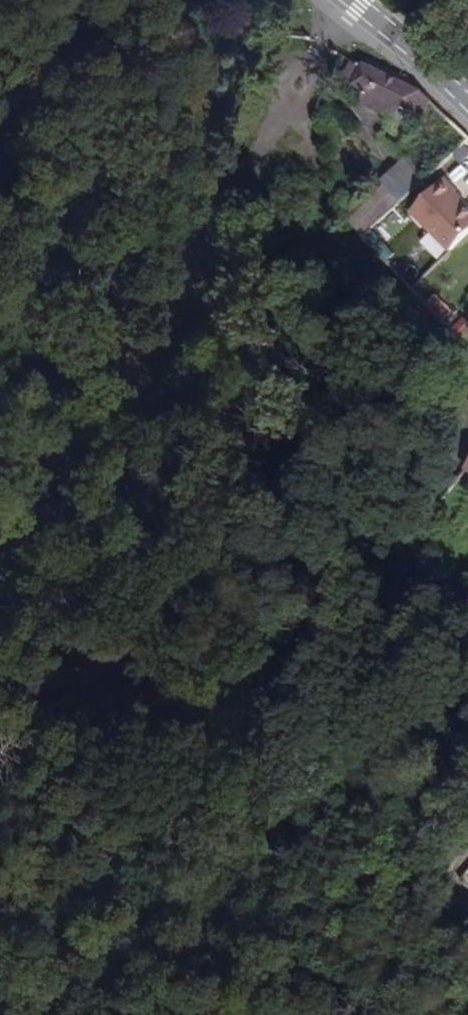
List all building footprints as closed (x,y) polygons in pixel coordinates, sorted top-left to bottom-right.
[(345,80),(355,85),(365,65),(364,66),(354,62),(345,80)] [(432,99),(425,91),(365,65),(355,85),(365,91),(360,103),(396,118),(405,122),(413,111),(424,115),(432,99)] [(355,226),(365,237),(426,182),(406,160),(382,181),(391,193),(355,226)] [(467,235),(467,208),(461,201),(459,203),(452,196),(457,191),(445,179),(412,212),(452,251),(467,235)]
